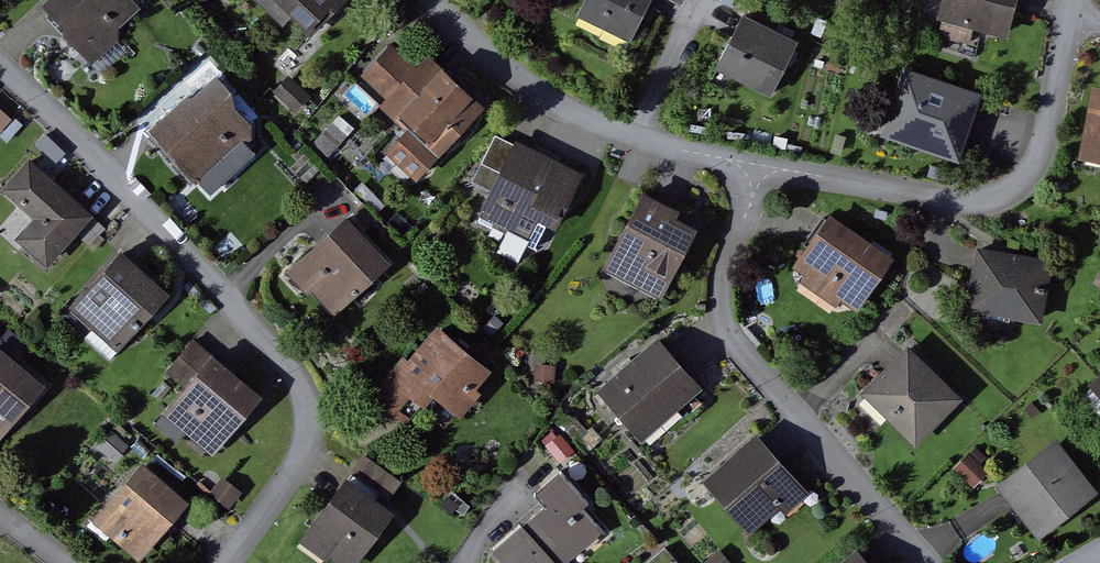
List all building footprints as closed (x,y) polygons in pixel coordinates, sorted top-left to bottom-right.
[(41,7),(91,65),(117,42),(115,31),(141,9),(131,0),(48,0),(41,7)] [(316,33),(347,0),(280,0),(316,33)] [(583,18),(639,46),(663,0),(592,0),(583,18)] [(945,23),(1018,40),(1028,0),(951,0),(945,23)] [(805,47),(748,19),(721,73),(778,101),(805,47)] [(397,42),(364,76),(392,103),(386,109),(411,132),(395,149),(426,179),(494,108),(435,52),(422,66),(397,42)] [(991,93),(906,69),(886,137),(972,161),(991,93)] [(310,96),(289,77),(274,92),(295,112),(310,96)] [(195,185),(251,134),(251,128),(235,110),(231,97),(214,79),(192,101),(185,100),(148,134),(195,185)] [(4,117),(16,95),(0,86),(0,115),(4,117)] [(1099,88),(1089,160),(1099,162),(1099,88)] [(354,129),(339,116),(306,152),(321,165),(354,129)] [(588,172),(523,140),(484,220),(548,252),(588,172)] [(36,158),(9,188),(42,217),(20,242),(53,272),(102,217),(36,158)] [(666,206),(643,194),(604,269),(661,299),(697,230),(676,220),(680,213),(666,206)] [(840,302),(856,313),(893,261),(829,216),(815,237),(792,269),(806,279),(802,285),(835,308),(840,302)] [(359,217),(300,266),(340,314),(399,264),(359,217)] [(1053,264),(975,247),(971,264),(962,308),(1040,324),(1053,264)] [(176,291),(129,250),(76,312),(123,353),(176,291)] [(415,360),(409,355),(379,391),(415,420),(440,388),(468,411),(502,370),(445,324),(415,360)] [(680,366),(658,340),(598,391),(641,441),(701,390),(680,366)] [(184,390),(163,418),(212,456),(261,400),(212,358),(192,341),(164,374),(184,390)] [(1,343),(0,344),(0,440),(2,442),(51,385),(1,343)] [(896,362),(866,393),(920,445),(966,396),(913,345),(896,362)] [(780,464),(757,437),(703,482),(747,536),(781,508),(785,513),(806,496),(780,464)] [(1055,441),(996,487),(1007,502),(1039,541),(1098,495),(1055,441)] [(978,452),(959,470),(975,487),(994,469),(978,452)] [(96,524),(143,562),(146,562),(197,503),(148,462),(96,524)] [(507,547),(520,562),(564,562),(608,527),(593,509),(601,503),(573,469),(546,491),(558,505),(507,547)] [(240,493),(223,479),(207,500),(224,513),(240,493)] [(347,482),(301,545),(327,562),(330,558),(336,562),(358,562),(393,515),(347,482)] [(844,562),(864,562),(856,553),(844,562)]
